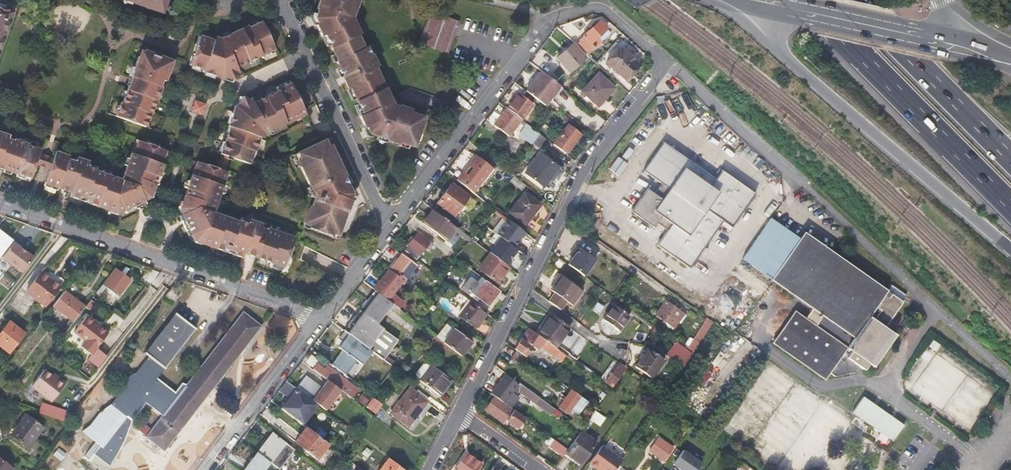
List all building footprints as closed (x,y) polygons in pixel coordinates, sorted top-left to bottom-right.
[(161,14),(166,0),(121,0),(161,14)] [(360,116),(358,117),(363,129),(365,128),(368,133),(385,139),(385,141),(398,146),(399,143),(411,148),(422,118),(409,114),(410,111),(397,106),(396,109),(392,107),(375,69),(377,68),(372,56),(369,57),(365,49),(363,50),(357,37),(359,36),(351,20),(358,0),(316,0),(312,11),(315,12),(312,20),(315,27),(313,28),(319,39),(322,37),(328,48),(335,63),(338,71),(337,72),(346,91),(348,90),(355,105),(360,116)] [(13,12),(0,8),(0,50),(13,12)] [(447,54),(457,24),(453,22),(433,15),(428,13),(418,43),(422,45),(443,52),(447,54)] [(261,59),(275,52),(262,22),(248,28),(247,25),(220,37),(221,39),(216,42),(199,35),(188,63),(203,70),(202,73),(221,80),(222,75),(231,78),(236,67),(259,57),(261,59)] [(599,22),(573,43),(587,56),(602,44),(601,43),(610,36),(599,22)] [(319,39),(324,50),(328,48),(322,37),(319,39)] [(557,59),(568,73),(584,60),(573,46),(557,59)] [(162,79),(164,80),(172,60),(144,49),(141,56),(138,55),(134,67),(132,66),(129,75),(131,76),(121,102),(119,101),(114,115),(144,126),(149,112),(151,112),(161,85),(160,84),(162,79)] [(607,63),(625,81),(639,67),(620,49),(607,63)] [(536,59),(546,67),(552,60),(542,52),(536,59)] [(552,95),(554,97),(561,88),(540,72),(525,92),(543,106),(552,95)] [(581,93),(597,108),(614,89),(598,75),(581,93)] [(294,120),(292,115),(301,110),(290,85),(282,88),(280,85),(273,88),(275,93),(251,104),(249,101),(236,96),(233,106),(231,105),(224,127),(225,128),(216,154),(226,157),(246,164),(250,152),(252,152),(258,134),(262,132),(263,134),(294,120)] [(532,105),(517,94),(506,109),(518,119),(520,120),(532,105)] [(194,100),(191,108),(200,112),(202,103),(194,100)] [(506,134),(518,119),(506,109),(494,125),(506,134)] [(294,120),(304,115),(301,110),(292,115),(294,120)] [(553,145),(565,155),(581,135),(568,125),(553,145)] [(546,140),(539,134),(532,144),(539,149),(546,140)] [(5,138),(1,136),(0,138),(0,170),(16,175),(15,178),(23,181),(23,178),(30,180),(35,166),(39,156),(40,153),(5,140),(5,138)] [(301,223),(310,226),(308,230),(328,237),(329,232),(338,235),(351,200),(349,199),(351,192),(344,177),(346,176),(330,144),(327,146),(324,140),(294,154),(297,160),(294,162),(308,191),(310,190),(313,195),(309,205),(307,205),(301,223)] [(61,160),(54,158),(53,161),(49,171),(44,184),(70,194),(69,199),(77,202),(78,197),(89,201),(88,206),(108,213),(114,211),(114,213),(121,210),(121,211),(127,210),(128,212),(139,208),(138,204),(143,202),(143,198),(147,198),(148,194),(150,194),(155,178),(158,179),(162,165),(160,164),(164,153),(134,143),(121,182),(93,172),(85,169),(87,164),(75,160),(73,164),(67,162),(68,158),(62,156),(61,160)] [(659,217),(670,226),(666,232),(655,247),(688,271),(719,227),(728,233),(755,196),(723,173),(722,174),(719,171),(716,175),(718,177),(715,181),(664,143),(643,172),(660,184),(669,191),(662,201),(653,195),(649,191),(634,212),(653,226),(655,223),(659,217)] [(211,169),(221,172),(226,157),(216,154),(211,169)] [(525,174),(544,188),(558,168),(540,154),(525,174)] [(491,169),(474,156),(455,181),(472,194),(491,169)] [(210,212),(224,173),(221,172),(211,169),(194,163),(179,205),(182,206),(182,210),(184,215),(181,216),(184,222),(181,224),(187,233),(189,232),(193,238),(195,236),(198,242),(200,242),(203,246),(219,252),(221,247),(231,250),(229,255),(239,258),(241,253),(282,267),(291,240),(285,238),(287,235),(264,227),(263,230),(256,228),(258,224),(245,219),(244,224),(210,212)] [(660,184),(653,195),(662,201),(669,191),(660,184)] [(436,204),(453,217),(467,198),(451,185),(436,204)] [(509,213),(525,225),(539,207),(524,195),(509,213)] [(77,202),(88,206),(89,201),(78,197),(77,202)] [(441,238),(451,226),(428,208),(418,221),(441,238)] [(666,232),(670,226),(659,217),(655,223),(666,232)] [(498,238),(513,249),(524,234),(507,220),(495,235),(498,238)] [(768,221),(740,262),(769,281),(796,240),(768,221)] [(407,241),(409,243),(403,252),(415,260),(429,242),(417,233),(413,239),(411,237),(407,241)] [(884,289),(801,233),(796,240),(769,281),(811,310),(804,320),(794,313),(771,344),(824,380),(828,374),(835,378),(853,372),(857,367),(863,370),(867,364),(871,367),(893,335),(882,327),(900,301),(899,300),(902,293),(888,283),(884,289)] [(11,243),(0,235),(0,257),(11,243)] [(489,255),(504,266),(515,251),(513,249),(498,238),(487,253),(489,255)] [(1,260),(21,275),(33,259),(20,249),(21,248),(14,243),(1,260)] [(219,252),(229,255),(231,250),(221,247),(219,252)] [(567,266),(582,276),(594,260),(576,247),(571,253),(574,256),(572,259),(567,266)] [(392,267),(390,265),(386,270),(388,271),(401,281),(403,283),(415,266),(413,265),(416,261),(415,260),(403,252),(396,262),(392,267)] [(496,284),(507,269),(504,266),(489,255),(478,270),(496,284)] [(128,271),(125,268),(120,275),(123,278),(128,271)] [(123,278),(120,275),(114,270),(97,292),(101,294),(105,288),(118,298),(130,283),(123,278)] [(58,290),(47,281),(49,278),(40,271),(23,293),(44,309),(58,290)] [(401,281),(388,271),(373,291),(375,292),(386,301),(401,281)] [(486,306),(497,292),(480,278),(475,284),(468,278),(461,288),(486,306)] [(554,295),(575,310),(585,295),(564,280),(554,295)] [(167,297),(174,303),(181,295),(173,289),(167,297)] [(386,301),(375,292),(359,312),(379,327),(394,307),(386,301)] [(73,323),(84,309),(64,293),(53,307),(73,323)] [(95,303),(91,300),(86,307),(89,310),(95,303)] [(458,317),(475,329),(486,315),(469,302),(458,317)] [(671,332),(683,316),(665,303),(655,316),(662,322),(661,324),(671,332)] [(603,321),(619,333),(630,318),(613,306),(603,321)] [(145,437),(164,451),(262,327),(244,312),(188,383),(181,382),(175,390),(158,377),(196,328),(176,313),(132,370),(128,372),(124,377),(123,382),(90,423),(81,429),(100,443),(94,451),(105,461),(119,443),(126,428),(146,402),(163,415),(145,437)] [(393,338),(379,327),(359,312),(344,331),(345,332),(378,358),(393,338)] [(556,349),(570,330),(551,316),(546,324),(543,322),(534,334),(538,336),(556,349)] [(87,360),(99,368),(107,357),(97,349),(108,334),(87,317),(74,333),(86,342),(82,348),(90,355),(87,360)] [(713,324),(708,321),(688,352),(693,356),(713,324)] [(9,354),(25,334),(10,322),(0,334),(0,347),(9,354)] [(453,330),(443,344),(460,357),(470,344),(453,330)] [(520,338),(522,340),(514,350),(526,358),(532,348),(536,350),(539,347),(557,360),(560,357),(563,359),(564,355),(556,349),(538,336),(536,337),(528,331),(524,336),(522,335),(520,338)] [(382,361),(378,358),(345,332),(339,340),(343,343),(339,348),(342,351),(331,365),(343,375),(360,353),(384,372),(389,367),(382,361)] [(672,351),(688,363),(693,356),(688,352),(676,344),(672,351)] [(637,369),(653,380),(665,362),(650,351),(637,369)] [(511,359),(522,367),(527,360),(516,352),(511,359)] [(394,364),(386,357),(382,361),(389,367),(391,368),(394,364)] [(612,388),(625,370),(619,365),(606,383),(612,388)] [(29,391),(52,404),(66,380),(44,367),(29,391)] [(336,381),(319,367),(314,372),(330,384),(338,391),(351,401),(358,392),(339,377),(336,381)] [(420,382),(440,397),(451,382),(431,367),(420,382)] [(517,385),(504,376),(491,395),(494,398),(506,406),(510,401),(508,399),(517,385)] [(310,380),(305,377),(295,390),(316,406),(322,410),(325,406),(314,397),(323,385),(312,377),(310,380)] [(609,394),(612,390),(600,381),(596,388),(601,391),(602,389),(609,394)] [(316,406),(295,390),(285,382),(277,393),(288,401),(284,405),(282,403),(278,408),(301,426),(316,406)] [(325,391),(334,397),(338,391),(330,384),(325,391)] [(390,415),(408,429),(427,404),(409,390),(390,415)] [(582,411),(588,403),(572,391),(559,409),(568,415),(575,405),(582,411)] [(15,399),(7,392),(1,400),(11,403),(15,399)] [(362,393),(357,400),(377,413),(383,403),(373,397),(371,399),(362,393)] [(551,415),(555,410),(534,395),(531,400),(551,415)] [(851,413),(893,442),(904,426),(862,397),(851,413)] [(514,412),(506,406),(494,398),(485,411),(504,425),(514,412)] [(39,413),(50,417),(52,409),(42,405),(39,413)] [(585,424),(592,414),(594,415),(598,410),(595,408),(591,413),(587,410),(580,420),(585,424)] [(65,423),(68,414),(52,409),(50,417),(65,423)] [(12,436),(29,449),(44,429),(28,416),(12,436)] [(320,430),(310,423),(305,429),(315,437),(320,430)] [(328,446),(315,437),(305,429),(295,443),(316,461),(328,446)] [(596,443),(581,433),(568,451),(566,454),(581,465),(596,443)] [(272,434),(257,454),(269,464),(278,469),(279,469),(294,451),(272,434)] [(554,441),(550,447),(564,457),(566,454),(568,451),(554,441)] [(649,451),(662,460),(667,454),(653,445),(649,451)] [(602,447),(589,465),(595,469),(616,469),(622,461),(602,447)] [(679,469),(698,469),(701,464),(683,451),(673,465),(679,469)] [(269,464),(257,454),(245,469),(264,469),(269,464)] [(482,465),(467,454),(454,469),(478,469),(482,465)] [(13,469),(0,460),(0,469),(12,469),(13,469)] [(388,460),(380,469),(401,469),(388,460)]
